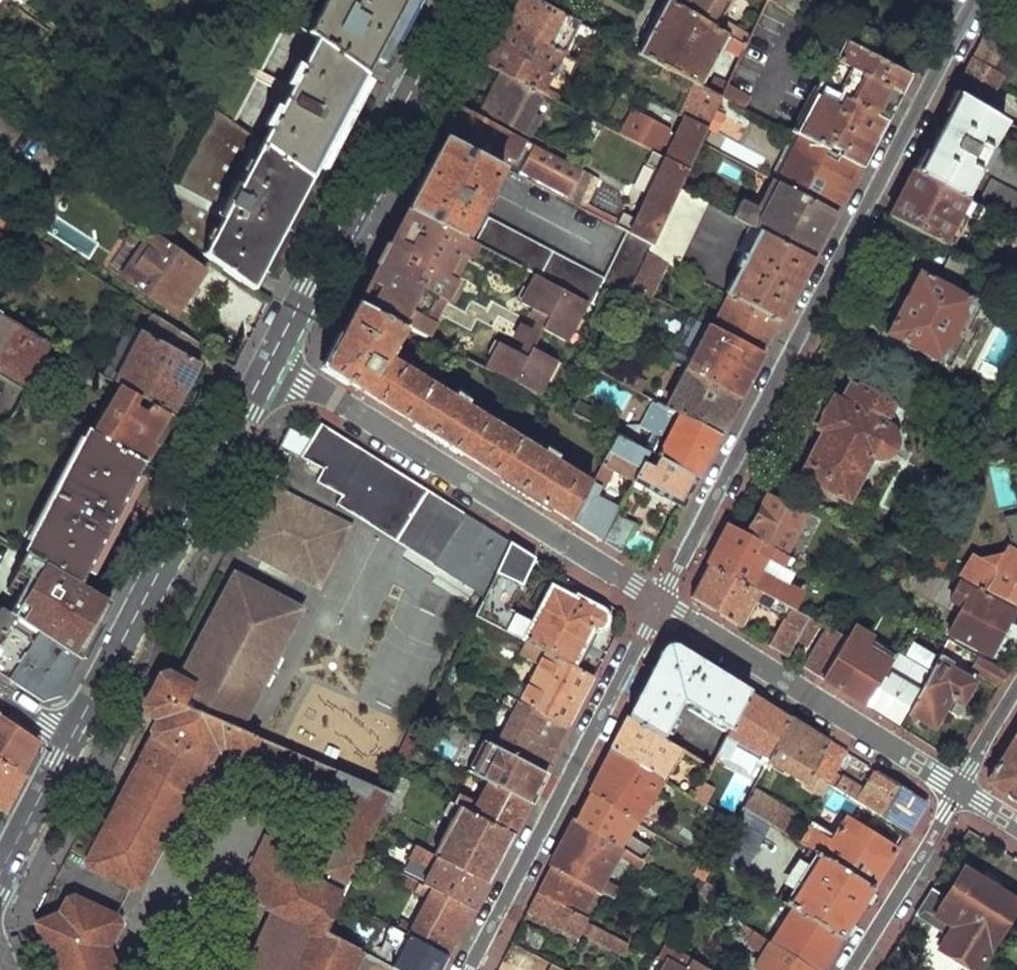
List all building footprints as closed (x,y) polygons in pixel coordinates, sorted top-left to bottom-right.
[(308,35),(316,41),(365,77),(374,60),(379,50),(383,42),(405,0),(326,0),(308,35)] [(565,53),(574,35),(590,44),(591,41),(603,47),(608,37),(546,4),(539,0),(517,0),(506,22),(565,53)] [(665,66),(674,72),(700,85),(719,46),(726,32),(715,26),(679,4),(672,0),(666,0),(639,52),(665,66)] [(715,26),(721,15),(730,0),(681,0),(679,4),(715,26)] [(760,11),(766,0),(740,0),(760,11)] [(774,2),(798,15),(806,0),(775,0),(774,2)] [(726,32),(745,43),(751,33),(721,15),(715,26),(726,32)] [(484,63),(502,72),(543,94),(569,107),(574,98),(558,90),(556,94),(546,88),(565,53),(506,22),(484,63)] [(719,46),(739,57),(745,43),(726,32),(719,46)] [(910,65),(850,33),(784,129),(798,136),(857,167),(910,65)] [(981,38),(953,91),(958,94),(982,107),(1000,73),(991,68),(999,54),(995,46),(981,38)] [(316,41),(258,144),(310,182),(331,143),(365,77),(316,41)] [(661,75),(670,81),(674,72),(665,66),(661,75)] [(483,109),(531,136),(540,118),(532,114),(543,94),(502,72),(483,109)] [(709,89),(721,95),(724,88),(713,82),(709,89)] [(701,85),(685,117),(705,128),(721,95),(709,89),(701,85)] [(752,99),(726,85),(724,88),(721,95),(746,109),(752,99)] [(958,94),(917,173),(963,197),(984,158),(982,157),(1001,120),(982,107),(958,94)] [(590,118),(639,143),(642,137),(636,134),(640,126),(597,104),(590,118)] [(445,137),(502,166),(568,201),(582,171),(462,105),(445,137)] [(213,114),(175,189),(218,211),(256,135),(213,114)] [(685,117),(666,158),(686,168),(705,128),(685,117)] [(75,141),(83,147),(89,139),(81,133),(75,141)] [(775,181),(834,213),(857,167),(798,136),(775,181)] [(407,209),(464,239),(481,208),(487,210),(492,201),(485,198),(502,166),(445,137),(427,172),(407,209)] [(258,144),(197,253),(239,284),(252,292),(310,182),(258,144)] [(666,158),(653,151),(646,165),(659,171),(666,158)] [(635,219),(629,233),(651,245),(677,188),(686,168),(666,158),(659,171),(635,219)] [(760,231),(810,258),(834,213),(775,181),(754,170),(748,180),(759,187),(751,200),(746,209),(736,204),(730,215),(760,231)] [(889,215),(951,247),(954,241),(947,236),(959,212),(977,222),(985,208),(977,204),(963,197),(917,173),(913,171),(889,215)] [(990,181),(977,204),(985,208),(1016,225),(1016,195),(990,181)] [(677,188),(651,245),(647,252),(665,262),(674,266),(704,202),(677,188)] [(736,204),(746,209),(751,200),(742,195),(736,204)] [(717,208),(730,215),(736,204),(723,197),(717,208)] [(468,261),(476,245),(474,245),(464,239),(407,209),(393,237),(358,304),(405,328),(426,339),(434,325),(430,323),(424,320),(436,298),(441,301),(449,305),(460,284),(454,281),(447,278),(458,256),(465,260),(468,261)] [(623,213),(616,226),(627,231),(629,233),(635,219),(623,213)] [(8,222),(0,217),(0,230),(8,222)] [(587,302),(616,318),(632,285),(647,252),(651,245),(629,233),(627,231),(604,278),(488,219),(474,245),(476,245),(536,276),(587,302)] [(8,222),(0,230),(0,237),(40,262),(53,251),(8,222)] [(138,227),(108,270),(173,317),(204,274),(138,227)] [(727,294),(778,321),(810,258),(760,231),(747,255),(741,251),(733,265),(740,269),(727,294)] [(632,285),(650,294),(665,262),(647,252),(632,285)] [(458,256),(447,278),(454,281),(465,260),(458,256)] [(885,334),(951,368),(984,305),(967,295),(978,270),(951,256),(937,281),(918,272),(885,334)] [(587,302),(536,276),(522,304),(533,309),(549,317),(542,331),(565,343),(587,302)] [(656,298),(698,320),(704,310),(661,288),(656,298)] [(709,326),(761,354),(769,337),(778,321),(727,294),(725,293),(709,326)] [(430,323),(441,301),(436,298),(424,320),(430,323)] [(323,368),(571,524),(592,485),(554,462),(560,452),(548,444),(542,455),(464,407),(470,397),(459,390),(452,401),(394,365),(400,354),(392,350),(405,328),(358,304),(342,333),(323,368)] [(549,317),(533,309),(527,319),(536,324),(533,330),(519,323),(511,339),(522,344),(532,349),(542,331),(549,317)] [(24,392),(49,345),(0,315),(0,378),(24,392)] [(152,315),(116,385),(121,388),(171,419),(207,350),(152,315)] [(686,369),(739,397),(749,377),(761,354),(709,326),(706,324),(683,367),(686,369)] [(556,363),(532,351),(532,349),(522,344),(516,356),(499,347),(487,370),(538,397),(556,363)] [(678,414),(719,435),(727,419),(739,397),(686,369),(671,399),(662,393),(657,402),(665,407),(678,414)] [(622,384),(640,393),(646,384),(628,374),(622,384)] [(843,504),(868,460),(872,461),(878,462),(886,460),(892,456),(896,451),(898,446),(899,439),(897,433),(893,426),(888,423),(898,405),(853,381),(841,402),(824,393),(809,423),(825,432),(802,473),(823,485),(819,490),(843,504)] [(171,419),(121,388),(105,412),(101,409),(87,431),(145,466),(171,419)] [(571,414),(591,424),(596,414),(576,403),(571,414)] [(665,407),(643,451),(648,453),(657,458),(678,414),(665,407)] [(657,458),(697,479),(708,456),(719,435),(678,414),(657,458)] [(298,456),(320,471),(345,487),(368,452),(319,421),(309,437),(289,427),(280,447),(298,456)] [(86,430),(20,550),(80,583),(145,466),(87,431),(86,430)] [(601,466),(632,483),(648,453),(643,451),(617,437),(601,466)] [(423,559),(443,571),(475,520),(368,452),(345,487),(337,498),(334,502),(423,559)] [(643,488),(681,508),(697,479),(657,458),(648,453),(632,483),(629,489),(640,494),(643,488)] [(605,479),(628,491),(629,489),(632,483),(601,466),(593,482),(601,487),(605,479)] [(312,483),(337,498),(345,487),(320,471),(312,483)] [(571,524),(601,543),(616,513),(619,508),(596,496),(601,487),(593,482),(592,485),(571,524)] [(269,488),(240,543),(315,583),(344,526),(269,488)] [(747,534),(785,554),(806,516),(768,494),(747,534)] [(601,543),(620,554),(635,525),(616,513),(601,543)] [(443,571),(482,596),(510,543),(475,520),(443,571)] [(707,565),(776,601),(790,609),(792,610),(801,593),(772,577),(781,562),(791,567),(795,559),(785,554),(747,534),(728,524),(717,546),(707,565)] [(1001,600),(1013,583),(1016,586),(1016,524),(1016,525),(1013,526),(1015,537),(1009,538),(1006,536),(999,546),(1005,550),(1006,555),(1000,563),(992,557),(986,566),(979,561),(966,582),(1001,600)] [(482,596),(472,615),(475,616),(499,629),(535,559),(510,543),(482,596)] [(925,560),(941,569),(947,558),(931,549),(925,560)] [(79,661),(91,639),(111,601),(80,583),(20,550),(0,581),(0,607),(79,661)] [(691,596),(740,627),(757,599),(772,608),(776,601),(707,565),(691,596)] [(153,738),(90,859),(89,866),(91,869),(128,887),(131,887),(134,886),(139,882),(201,763),(208,759),(213,748),(221,743),(352,810),(327,865),(350,877),(361,854),(375,826),(391,792),(236,728),(245,710),(216,694),(227,671),(257,686),(298,607),(234,575),(180,681),(166,674),(161,676),(148,700),(144,706),(146,712),(159,718),(152,732),(153,738)] [(992,655),(1009,622),(1016,626),(1016,608),(1001,600),(966,582),(960,579),(956,587),(969,595),(949,633),(992,655)] [(571,665),(590,627),(594,627),(598,628),(603,626),(605,621),(605,618),(603,615),(600,613),(575,600),(572,602),(550,590),(533,624),(520,617),(511,635),(523,641),(571,665)] [(14,617),(0,609),(0,610),(0,640),(14,617)] [(790,609),(768,645),(788,657),(801,637),(811,619),(792,610),(790,609)] [(0,640),(0,675),(11,683),(41,703),(60,697),(69,680),(79,661),(14,617),(0,640)] [(811,619),(801,637),(810,643),(821,624),(811,619)] [(803,667),(821,678),(846,639),(827,628),(803,667)] [(821,678),(865,706),(893,660),(850,634),(846,639),(821,678)] [(505,695),(567,726),(579,703),(593,676),(571,665),(523,641),(518,652),(539,664),(525,690),(511,683),(505,695)] [(951,642),(942,657),(949,662),(958,645),(951,642)] [(648,677),(629,714),(664,738),(684,702),(730,730),(749,692),(677,648),(672,645),(670,645),(664,648),(662,650),(648,677)] [(865,706),(898,726),(908,710),(931,674),(897,654),(893,660),(865,706)] [(970,672),(999,687),(1008,672),(978,656),(970,672)] [(931,674),(908,710),(933,724),(944,707),(950,710),(957,700),(962,702),(973,684),(949,669),(953,664),(949,662),(942,657),(931,674)] [(227,671),(216,694),(245,710),(257,686),(227,671)] [(730,730),(718,754),(728,759),(737,742),(762,757),(752,776),(759,779),(764,770),(791,718),(749,692),(730,730)] [(480,740),(543,772),(553,753),(567,726),(505,695),(500,707),(512,714),(501,736),(486,728),(480,740)] [(435,700),(429,714),(435,717),(441,704),(435,700)] [(612,747),(662,780),(681,749),(664,738),(629,714),(620,731),(612,747)] [(0,716),(0,761),(19,773),(28,755),(36,741),(0,716)] [(791,718),(764,770),(768,772),(773,764),(806,783),(812,773),(830,742),(791,718)] [(1007,747),(1016,753),(1016,732),(1007,747)] [(487,782),(528,802),(543,772),(480,740),(465,771),(487,782)] [(812,773),(830,784),(836,771),(846,752),(830,742),(812,773)] [(601,769),(588,793),(636,822),(662,780),(612,747),(601,769)] [(988,779),(989,785),(1016,802),(1016,753),(1007,747),(988,779)] [(10,789),(19,773),(0,761),(0,808),(10,789)] [(405,762),(400,773),(407,776),(412,766),(405,762)] [(836,771),(830,784),(835,787),(842,775),(836,771)] [(835,787),(908,832),(926,802),(877,771),(866,789),(842,775),(835,787)] [(805,786),(823,798),(830,784),(812,773),(806,783),(805,786)] [(391,792),(375,826),(383,831),(386,825),(407,781),(399,776),(391,792)] [(694,800),(704,807),(705,808),(716,788),(704,781),(694,800)] [(450,804),(511,835),(518,820),(528,802),(487,782),(476,804),(455,794),(450,804)] [(744,810),(769,824),(781,831),(792,814),(754,790),(745,807),(744,810)] [(575,819),(647,864),(666,876),(670,869),(647,855),(651,848),(628,835),(636,822),(588,793),(581,806),(575,819)] [(433,857),(485,884),(498,860),(511,835),(450,804),(447,802),(441,814),(452,820),(433,857)] [(739,803),(728,822),(734,826),(744,810),(745,807),(739,803)] [(730,835),(715,862),(739,876),(769,824),(744,810),(734,826),(730,835)] [(809,848),(874,886),(896,850),(846,818),(831,841),(808,828),(799,842),(809,848)] [(550,866),(595,890),(615,901),(622,888),(605,878),(617,857),(642,872),(647,864),(575,819),(562,842),(550,866)] [(375,826),(361,854),(370,859),(383,831),(375,826)] [(420,885),(471,912),(477,900),(485,884),(433,857),(413,846),(406,858),(428,869),(420,885)] [(791,908),(841,939),(858,911),(874,886),(809,848),(803,859),(813,866),(797,891),(786,885),(777,900),(791,908)] [(237,892),(271,909),(289,870),(255,853),(237,892)] [(703,863),(696,875),(704,880),(711,868),(703,863)] [(536,893),(580,918),(595,890),(550,866),(543,880),(536,893)] [(358,951),(347,945),(324,934),(328,925),(342,895),(289,870),(271,909),(242,969),(349,969),(358,951)] [(940,949),(974,969),(979,969),(1016,908),(1016,903),(964,871),(947,898),(932,889),(915,915),(931,925),(937,916),(954,927),(940,949)] [(406,936),(447,958),(458,936),(471,912),(420,885),(407,878),(402,887),(424,900),(406,936)] [(526,912),(571,936),(576,927),(623,954),(628,945),(580,918),(536,893),(526,912)] [(56,969),(115,969),(105,946),(116,927),(114,919),(77,899),(66,907),(62,914),(38,925),(56,969)] [(819,969),(823,969),(833,953),(841,939),(791,908),(772,942),(819,969)] [(761,969),(819,969),(772,942),(728,916),(726,922),(744,933),(740,939),(764,954),(756,967),(761,969)] [(324,934),(347,945),(352,937),(328,925),(324,934)] [(395,969),(441,969),(447,958),(406,936),(389,927),(384,936),(401,946),(390,968),(395,969)] [(692,960),(686,968),(670,959),(663,969),(709,969),(692,960)] [(389,967),(372,960),(369,969),(387,969),(389,967)]
